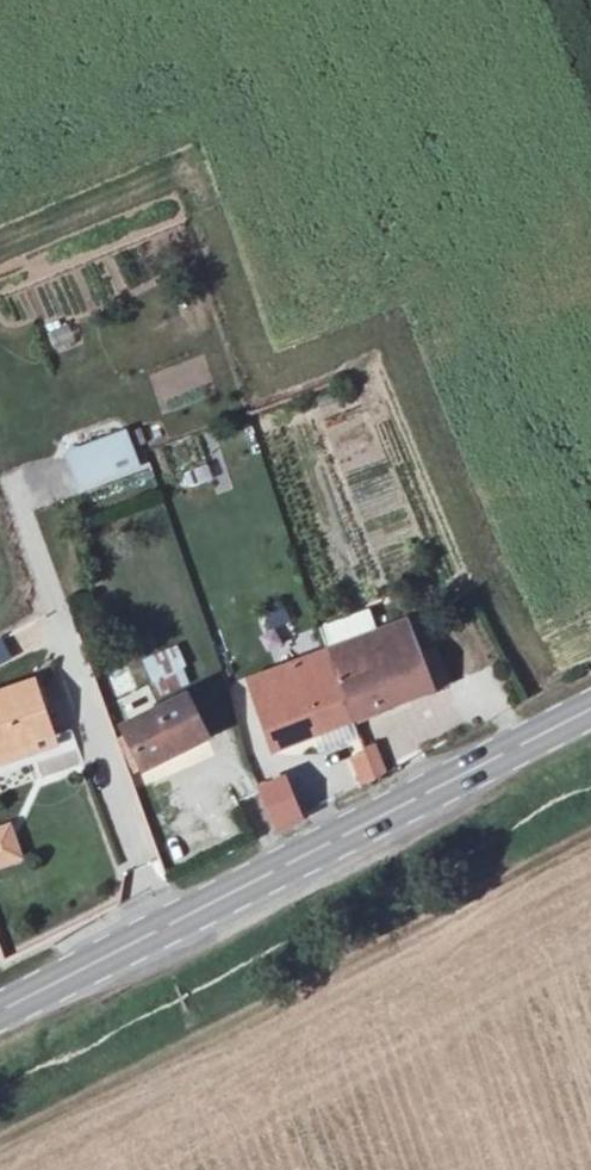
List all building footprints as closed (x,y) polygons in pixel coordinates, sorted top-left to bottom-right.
[(63,451),(80,496),(142,473),(125,428),(63,451)] [(264,636),(293,626),(286,607),(258,616),(264,636)] [(355,641),(367,673),(412,657),(399,624),(355,641)] [(0,640),(0,667),(12,662),(3,639),(0,640)] [(412,657),(367,673),(355,641),(323,653),(334,683),(351,725),(431,695),(417,655),(412,657)] [(159,699),(192,684),(174,644),(141,660),(159,699)] [(428,651),(417,655),(431,695),(443,691),(428,651)] [(272,755),(293,747),(277,708),(334,683),(323,653),(255,683),(265,714),(257,717),(272,755)] [(277,708),(293,747),(351,725),(334,683),(277,708)] [(32,694),(0,704),(0,763),(51,747),(32,694)] [(113,736),(139,784),(211,748),(186,700),(113,736)] [(348,726),(313,740),(319,755),(354,741),(348,726)] [(73,738),(25,760),(37,786),(85,765),(73,738)] [(364,759),(351,765),(361,790),(374,783),(364,759)] [(300,820),(285,781),(260,792),(275,833),(300,820)] [(23,860),(10,821),(0,825),(0,868),(23,860)]
